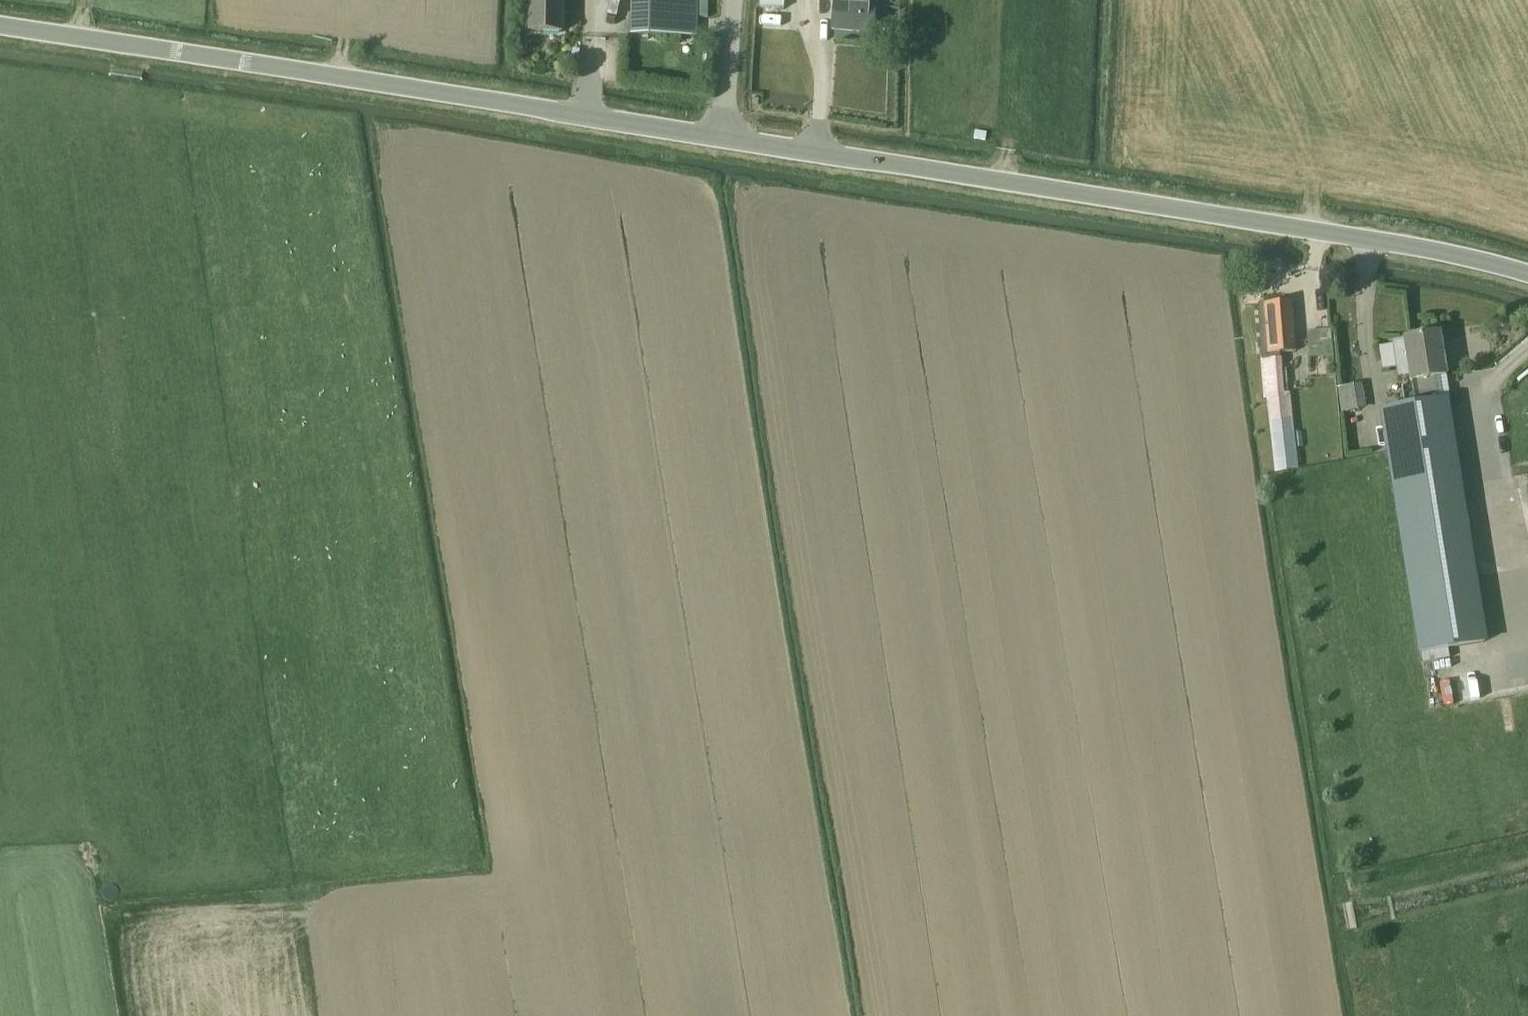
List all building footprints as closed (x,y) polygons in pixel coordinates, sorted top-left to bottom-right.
[(563,0),(530,0),(530,32),(562,32),(563,0)] [(630,4),(630,34),(698,36),(698,16),(708,17),(708,0),(630,0),(630,4)] [(784,0),(759,0),(759,7),(784,8),(784,0)] [(874,33),(876,0),(835,0),(832,30),(874,33)] [(1258,305),(1262,360),(1261,360),(1264,398),(1268,398),(1270,422),(1269,422),(1275,473),(1298,469),(1292,418),(1291,418),(1288,395),(1283,395),(1279,353),(1295,351),(1291,303),(1258,305)] [(1419,404),(1438,401),(1435,377),(1446,376),(1439,334),(1435,335),(1434,331),(1421,334),(1421,337),(1404,339),(1404,341),(1393,343),(1396,359),(1398,359),(1400,368),(1410,367),(1412,382),(1416,381),(1419,404)] [(1341,411),(1365,410),(1364,383),(1340,385),(1341,411)] [(1419,404),(1383,409),(1425,670),(1490,660),(1448,399),(1438,401),(1419,404)]
